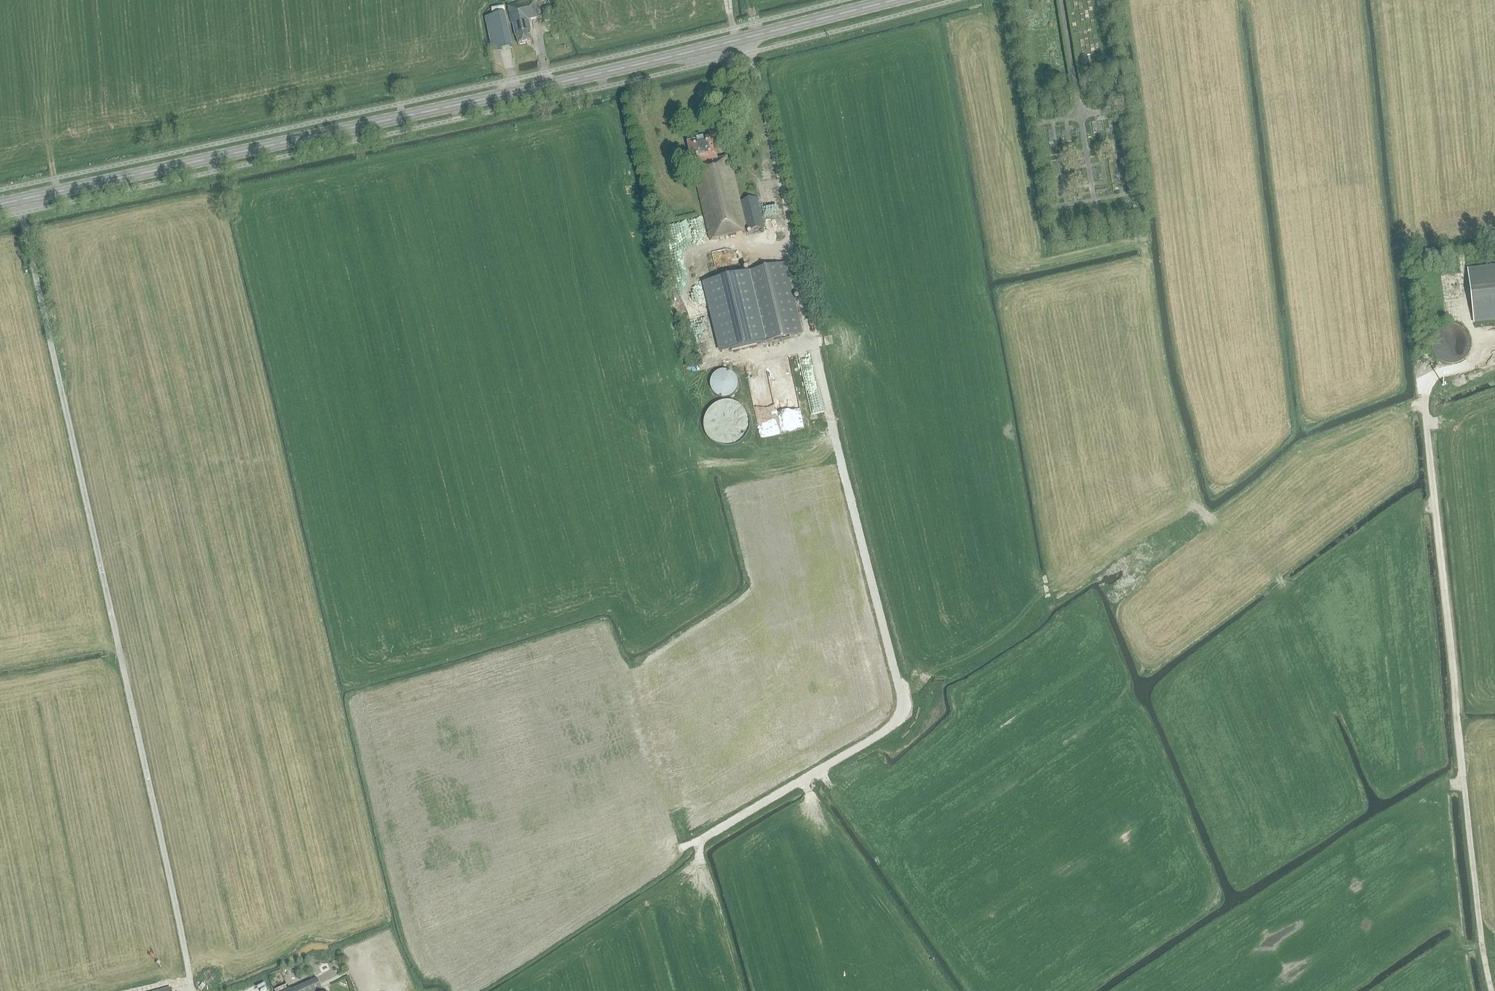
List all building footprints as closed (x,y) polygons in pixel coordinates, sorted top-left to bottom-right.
[(538,18),(534,0),(528,0),(506,5),(510,24),(512,23),(515,37),(516,37),(518,44),(519,44),(520,44),(530,42),(529,39),(531,39),(530,32),(531,32),(528,20),(538,18)] [(542,9),(544,21),(553,20),(550,4),(547,5),(547,8),(542,9)] [(484,17),(492,51),(512,46),(505,13),(484,17)] [(1125,104),(1123,97),(1112,99),(1113,106),(1125,104)] [(744,231),(764,227),(757,197),(739,201),(729,157),(717,160),(712,137),(687,143),(692,166),(696,165),(698,175),(695,176),(710,239),(712,239),(744,232),(744,231)] [(786,263),(744,273),(761,343),(803,333),(786,263)] [(1473,324),(1494,321),(1494,265),(1466,269),(1473,324)] [(737,389),(738,384),(737,379),(734,375),(731,372),(726,370),(721,370),(717,372),(713,375),(710,379),(710,384),(710,389),(713,393),(717,396),(721,398),(726,398),(731,396),(734,393),(737,389)] [(784,433),(808,427),(800,394),(776,399),(784,433)] [(749,439),(746,402),(709,405),(712,441),(749,439)] [(287,990),(320,990),(319,990),(320,990),(315,979),(290,990),(287,990)]
